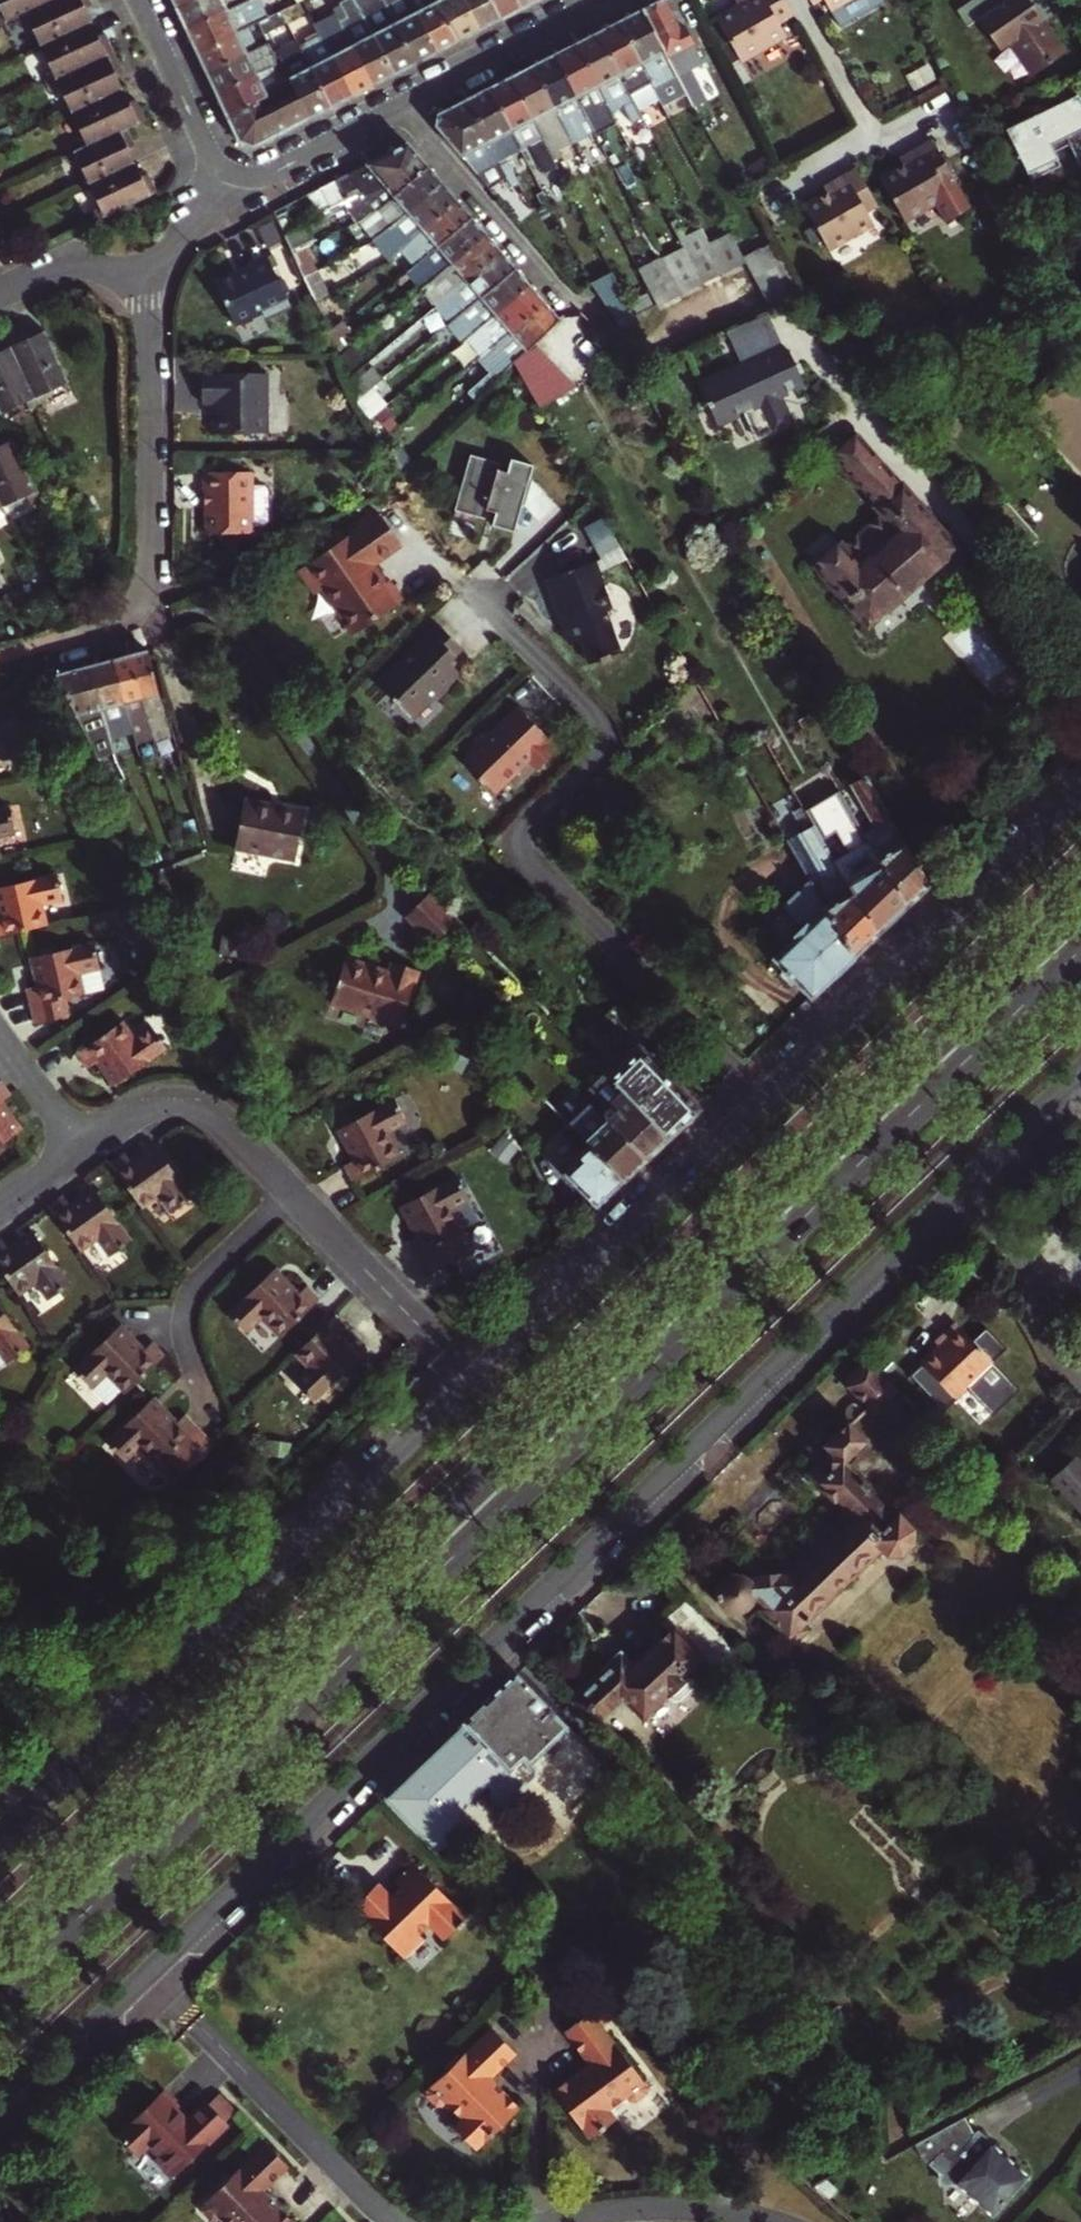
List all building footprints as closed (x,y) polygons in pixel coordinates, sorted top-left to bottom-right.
[(21,16),(57,0),(1,0),(6,12),(0,15),(0,18),(3,25),(21,16)] [(21,16),(26,27),(34,23),(44,46),(96,21),(90,8),(96,5),(94,0),(57,0),(21,16)] [(196,0),(173,0),(177,9),(196,0)] [(187,30),(250,0),(196,0),(177,9),(187,30)] [(238,32),(264,19),(255,0),(250,0),(187,30),(197,51),(238,32)] [(393,76),(354,0),(343,0),(349,13),(339,18),(342,24),(373,87),(393,76)] [(415,65),(382,0),(354,0),(393,76),(415,65)] [(437,54),(409,0),(382,0),(415,65),(437,54)] [(459,42),(437,0),(409,0),(437,54),(459,42)] [(480,31),(465,0),(437,0),(459,42),(480,31)] [(501,20),(491,0),(465,0),(480,31),(501,20)] [(523,9),(519,0),(491,0),(501,20),(523,9)] [(540,0),(519,0),(523,9),(540,0)] [(739,11),(718,23),(744,66),(788,39),(781,28),(795,19),(784,0),(743,0),(746,6),(739,11)] [(743,0),(741,0),(735,3),(739,11),(746,6),(743,0)] [(814,7),(825,1),(832,13),(853,0),(809,0),(814,7)] [(963,8),(974,22),(1002,0),(973,0),(963,8)] [(1065,53),(1029,0),(1007,0),(978,20),(1000,50),(1014,41),(1036,73),(1065,53)] [(664,2),(645,12),(680,78),(682,83),(696,109),(708,102),(691,71),(704,64),(685,28),(680,31),(664,2)] [(295,32),(317,25),(313,11),(290,18),(295,32)] [(619,25),(651,85),(658,81),(661,88),(654,91),(657,96),(682,83),(680,78),(645,12),(619,25)] [(47,72),(52,83),(118,52),(109,31),(102,34),(96,21),(44,46),(55,69),(47,72)] [(352,98),(373,87),(342,24),(320,35),(352,98)] [(599,35),(634,100),(635,102),(654,91),(661,88),(658,81),(651,85),(619,25),(599,35)] [(197,51),(208,73),(267,43),(263,32),(243,42),(238,32),(197,51)] [(332,108),(352,98),(320,35),(300,46),(332,108)] [(635,102),(634,100),(599,35),(577,47),(609,107),(619,102),(630,121),(642,115),(635,102)] [(276,63),(267,43),(208,73),(217,93),(256,73),(276,63)] [(311,119),(332,108),(300,46),(278,57),(286,72),(292,83),(297,92),(311,119)] [(556,57),(583,109),(592,124),(594,129),(615,118),(609,107),(577,47),(556,57)] [(64,88),(75,113),(128,90),(121,75),(127,72),(118,52),(52,83),(56,92),(64,88)] [(556,57),(535,68),(570,135),(592,124),(583,109),(556,57)] [(228,116),(256,101),(286,85),(292,83),(286,72),(281,75),(276,63),(256,73),(217,93),(228,116)] [(535,68),(513,79),(545,140),(552,136),(555,142),(548,146),(553,154),(561,150),(557,142),(570,135),(535,68)] [(513,79),(490,91),(522,150),(533,145),(544,167),(556,161),(553,154),(548,146),(555,142),(552,136),(545,140),(513,79)] [(128,90),(75,113),(86,137),(79,140),(84,150),(132,129),(150,121),(140,100),(134,103),(128,90)] [(490,91),(468,103),(500,161),(504,160),(522,150),(490,91)] [(239,141),(254,148),(311,119),(297,92),(261,111),(256,101),(228,116),(239,141)] [(1079,94),(1007,129),(1032,180),(1062,165),(1056,151),(1070,144),(1080,165),(1080,99),(1079,94)] [(500,161),(468,103),(440,116),(437,126),(491,190),(514,178),(504,160),(500,161)] [(132,129),(84,150),(71,156),(75,164),(83,161),(94,185),(139,165),(132,150),(140,147),(132,129)] [(903,161),(881,174),(906,216),(936,200),(947,218),(970,204),(932,135),(905,150),(910,158),(903,161)] [(408,176),(390,190),(373,198),(363,201),(352,206),(361,226),(364,224),(371,219),(376,214),(379,211),(396,197),(430,169),(409,145),(381,160),(392,170),(397,165),(408,176)] [(910,158),(905,150),(898,154),(903,161),(910,158)] [(381,160),(338,182),(348,201),(369,191),(373,198),(390,190),(408,176),(397,165),(392,170),(381,160)] [(139,165),(94,185),(105,207),(97,211),(101,220),(161,193),(152,173),(144,176),(139,165)] [(834,187),(826,192),(806,204),(831,246),(874,221),(868,210),(878,204),(856,166),(830,181),(834,187)] [(397,225),(444,186),(430,169),(396,197),(379,211),(376,214),(371,219),(364,224),(367,232),(371,242),(385,235),(386,235),(397,225)] [(834,187),(830,181),(822,186),(826,192),(834,187)] [(458,203),(444,186),(397,225),(386,235),(385,235),(371,242),(387,260),(408,244),(410,247),(417,242),(414,238),(458,203)] [(410,247),(408,244),(387,260),(402,279),(403,278),(473,220),(458,203),(414,238),(417,242),(410,247)] [(488,238),(473,220),(403,278),(402,279),(416,296),(488,238)] [(290,253),(302,248),(313,243),(306,227),(283,237),(290,253)] [(705,287),(728,274),(713,247),(705,232),(682,244),(687,252),(705,287)] [(769,234),(740,251),(747,264),(777,249),(769,234)] [(713,247),(728,274),(747,264),(740,251),(732,237),(713,247)] [(430,312),(501,253),(488,238),(416,296),(430,312)] [(302,248),(290,253),(301,275),(312,270),(302,248)] [(747,264),(754,279),(786,263),(777,249),(747,264)] [(687,252),(666,263),(684,297),(705,287),(687,252)] [(444,330),(516,269),(501,253),(430,312),(444,330)] [(251,267),(216,283),(235,324),(263,311),(265,316),(290,304),(268,256),(250,264),(251,267)] [(666,263),(644,275),(662,309),(684,297),(666,263)] [(786,263),(754,279),(763,295),(772,313),(796,302),(806,297),(786,263)] [(312,270),(301,275),(313,303),(326,295),(314,269),(312,270)] [(530,287),(516,269),(444,330),(458,347),(480,329),(530,287)] [(615,273),(593,285),(603,304),(618,333),(641,320),(615,273)] [(545,305),(530,287),(480,329),(494,346),(545,305)] [(326,295),(313,303),(322,323),(335,315),(326,295)] [(558,320),(545,305),(494,346),(484,356),(496,370),(472,389),(480,398),(514,362),(535,342),(558,320)] [(783,345),(775,323),(771,314),(727,333),(742,363),(698,381),(720,428),(744,417),(756,443),(798,425),(782,397),(806,386),(787,343),(783,345)] [(345,320),(329,332),(338,344),(353,332),(345,320)] [(30,332),(8,342),(39,408),(48,404),(45,396),(71,384),(47,332),(33,339),(30,332)] [(346,355),(361,342),(353,332),(338,344),(346,355)] [(2,417),(27,406),(29,413),(39,408),(8,342),(0,346),(0,413),(2,417)] [(514,362),(542,411),(578,389),(535,342),(514,362)] [(370,369),(351,385),(358,401),(382,382),(370,369)] [(267,372),(202,373),(202,403),(214,403),(214,414),(212,414),(212,433),(268,432),(267,372)] [(363,405),(373,418),(392,402),(382,390),(363,405)] [(881,637),(970,560),(859,432),(833,454),(857,482),(860,480),(885,509),(844,544),(841,540),(816,562),(881,637)] [(3,510),(30,498),(33,505),(42,501),(11,435),(0,440),(0,504),(3,510)] [(501,464),(471,455),(455,511),(486,520),(488,511),(496,514),(493,526),(515,532),(534,466),(512,460),(508,473),(499,470),(501,464)] [(253,471),(203,472),(203,492),(206,492),(206,533),(253,533),(253,471)] [(540,489),(532,481),(525,505),(539,520),(548,511),(533,495),(540,489)] [(555,504),(540,489),(533,495),(548,511),(555,504)] [(1008,500),(986,519),(1017,557),(1041,538),(1008,500)] [(324,550),(299,567),(317,591),(324,586),(358,630),(402,599),(388,579),(382,583),(370,562),(400,542),(379,512),(344,536),(340,529),(319,544),(324,550)] [(595,562),(545,580),(569,644),(580,641),(589,663),(601,659),(602,662),(621,652),(605,611),(612,608),(595,562)] [(390,699),(410,716),(427,700),(435,700),(454,682),(452,679),(459,672),(448,661),(461,648),(438,625),(394,668),(395,669),(379,684),(392,697),(390,699)] [(148,650),(129,656),(142,700),(154,727),(167,718),(158,695),(148,650)] [(142,700),(129,656),(113,660),(124,705),(130,727),(132,736),(154,727),(142,700)] [(130,727),(124,705),(113,660),(91,667),(101,711),(110,732),(130,727)] [(91,667),(59,676),(96,754),(115,744),(110,732),(101,711),(91,667)] [(483,782),(494,793),(528,761),(537,770),(555,751),(547,743),(534,729),(532,731),(526,724),(531,720),(517,706),(462,760),(482,783),(483,782)] [(547,743),(549,740),(531,720),(526,724),(532,731),(534,729),(547,743)] [(750,738),(756,749),(767,742),(761,732),(750,738)] [(877,829),(866,835),(907,906),(930,885),(867,776),(852,785),(877,829)] [(807,812),(834,860),(878,935),(907,906),(866,835),(832,778),(823,783),(831,798),(807,812)] [(279,813),(280,807),(242,800),(241,806),(279,813)] [(16,830),(10,805),(0,807),(0,833),(16,830)] [(302,812),(280,807),(279,813),(241,806),(232,849),(293,861),(302,812)] [(788,843),(811,884),(853,958),(878,935),(834,860),(807,812),(805,808),(794,814),(805,833),(788,843)] [(45,921),(39,900),(61,895),(55,870),(0,883),(0,932),(45,921)] [(775,958),(813,997),(853,958),(811,884),(781,913),(778,935),(784,948),(775,958)] [(458,920),(430,892),(410,912),(438,940),(458,920)] [(93,938),(30,953),(38,988),(27,991),(35,1026),(71,1017),(67,999),(85,995),(84,988),(104,984),(93,938)] [(388,975),(343,961),(329,1006),(399,1028),(416,973),(391,965),(388,975)] [(609,1077),(615,1083),(667,1137),(698,1108),(664,1072),(674,1063),(618,1004),(607,1016),(621,1030),(616,1035),(634,1054),(609,1077)] [(78,1051),(90,1066),(99,1059),(116,1083),(169,1044),(154,1023),(135,1037),(122,1020),(78,1051)] [(590,1102),(603,1115),(645,1159),(667,1137),(615,1083),(609,1077),(606,1073),(589,1089),(596,1096),(590,1102)] [(21,1128),(0,1100),(10,1093),(0,1079),(0,1142),(21,1128)] [(398,1096),(341,1126),(358,1158),(348,1164),(356,1180),(404,1154),(391,1131),(411,1119),(398,1096)] [(586,1144),(588,1146),(622,1181),(645,1159),(603,1115),(599,1120),(604,1127),(586,1144)] [(604,1127),(599,1120),(580,1138),(586,1144),(604,1127)] [(132,1159),(125,1149),(109,1160),(142,1205),(159,1193),(171,1210),(193,1195),(155,1142),(132,1159)] [(622,1181),(588,1146),(575,1158),(579,1162),(566,1174),(596,1206),(622,1181)] [(459,1178),(400,1207),(416,1240),(407,1244),(425,1279),(464,1259),(463,1257),(472,1252),(451,1211),(470,1201),(459,1178)] [(49,1204),(81,1248),(97,1237),(110,1254),(131,1238),(93,1186),(70,1203),(64,1194),(49,1204)] [(18,1293),(36,1280),(49,1298),(70,1283),(32,1231),(9,1247),(2,1239),(0,1240),(0,1267),(18,1293)] [(276,1266),(228,1311),(246,1330),(263,1315),(280,1334),(320,1297),(308,1283),(299,1291),(276,1266)] [(6,1362),(28,1346),(0,1307),(0,1353),(6,1362)] [(336,1313),(296,1350),(310,1366),(294,1381),(312,1401),(361,1356),(340,1334),(349,1327),(336,1313)] [(934,1342),(938,1345),(920,1363),(953,1398),(992,1360),(955,1322),(934,1342)] [(124,1392),(165,1354),(153,1341),(144,1349),(120,1323),(72,1368),(91,1387),(106,1373),(124,1392)] [(875,1413),(899,1389),(872,1362),(863,1363),(849,1377),(849,1386),(875,1413)] [(152,1395),(106,1440),(124,1459),(138,1445),(173,1481),(213,1442),(185,1413),(177,1421),(152,1395)] [(849,1423),(827,1424),(697,1550),(697,1572),(719,1595),(720,1601),(729,1610),(742,1610),(754,1602),(794,1644),(809,1630),(804,1625),(884,1548),(890,1553),(902,1553),(915,1541),(914,1528),(899,1513),(897,1515),(846,1462),(866,1441),(849,1423)] [(1051,1480),(1080,1512),(1080,1460),(1076,1455),(1051,1480)] [(644,1716),(665,1696),(668,1699),(672,1694),(680,1697),(687,1695),(691,1687),(687,1680),(692,1676),(689,1673),(704,1658),(674,1627),(634,1666),(621,1653),(572,1701),(598,1727),(627,1699),(644,1716)] [(531,1761),(568,1726),(515,1672),(383,1799),(436,1851),(448,1845),(444,1833),(459,1818),(460,1810),(491,1780),(494,1783),(494,1790),(501,1798),(511,1799),(518,1792),(517,1786),(523,1780),(530,1780),(536,1775),(536,1767),(531,1761)] [(393,1896),(380,1883),(356,1907),(406,1959),(426,1939),(421,1934),(430,1925),(445,1941),(467,1923),(465,1921),(469,1918),(415,1862),(395,1881),(402,1887),(393,1896)] [(1069,1932),(1077,1948),(1080,1946),(1080,1925),(1069,1932)] [(590,2062),(584,2066),(571,2076),(555,2089),(592,2138),(619,2118),(612,2109),(628,2097),(630,2101),(638,2101),(649,2093),(650,2086),(593,2010),(566,2031),(590,2062)] [(518,2053),(493,2026),(426,2091),(426,2095),(437,2106),(443,2106),(447,2102),(462,2118),(454,2125),(478,2150),(522,2107),(491,2074),(493,2072),(496,2075),(518,2053)] [(163,2091),(118,2135),(138,2156),(150,2144),(160,2155),(156,2159),(174,2177),(228,2124),(207,2101),(186,2121),(176,2110),(179,2107),(163,2091)] [(990,2216),(1021,2178),(967,2134),(964,2138),(955,2118),(903,2143),(909,2155),(913,2153),(920,2160),(917,2164),(931,2174),(932,2182),(946,2180),(990,2216)] [(265,2190),(290,2166),(266,2141),(201,2205),(200,2211),(211,2221),(213,2221),(217,2221),(221,2218),(225,2221),(295,2221),(265,2190)]
